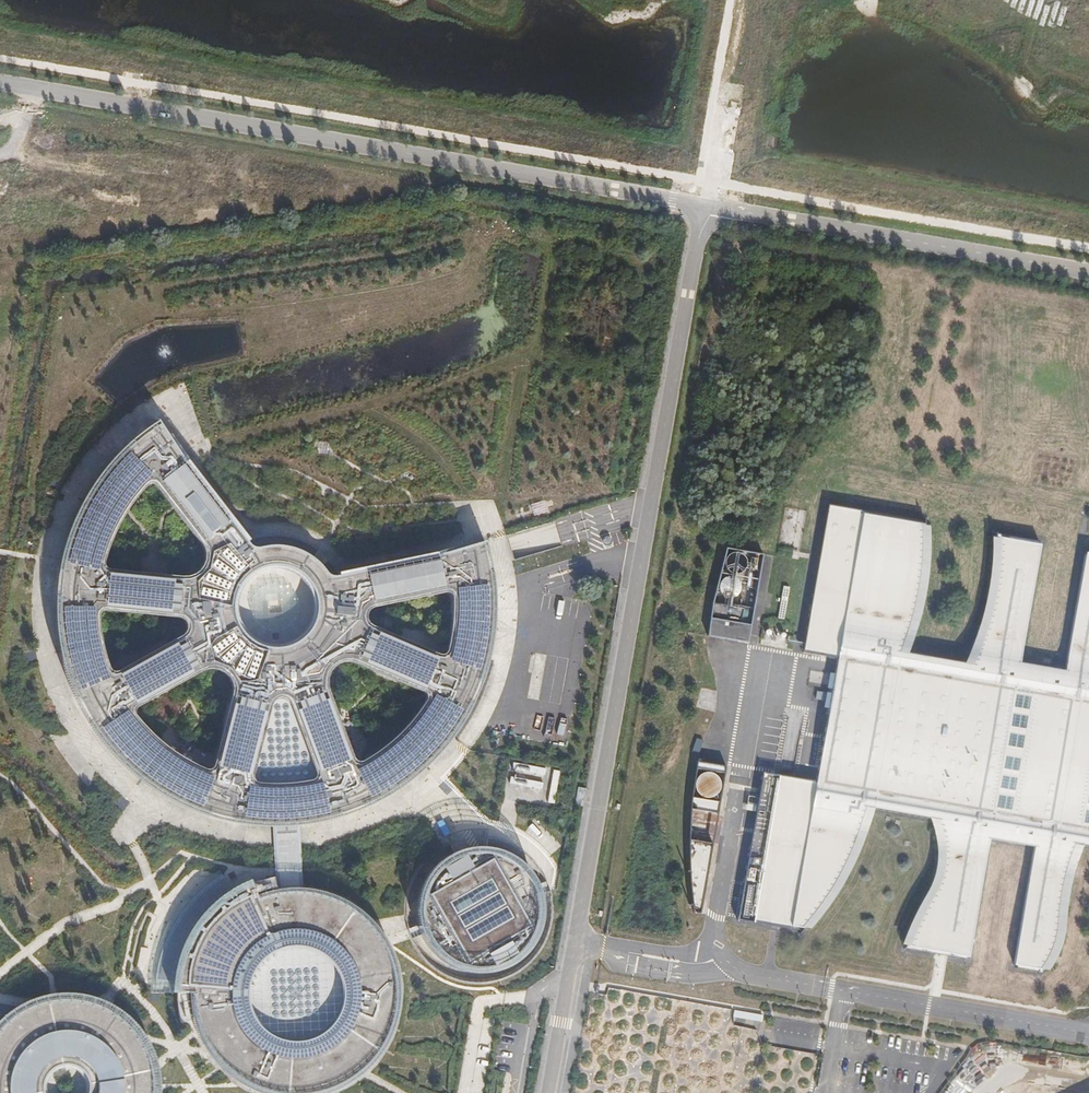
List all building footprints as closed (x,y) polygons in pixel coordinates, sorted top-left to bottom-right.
[(71,682),(94,728),(127,766),(168,797),(215,817),(266,825),(274,825),(287,824),(300,823),(317,822),(366,807),(410,781),(447,746),(475,703),(492,655),(498,604),(489,543),(333,577),(321,563),(311,553),(295,546),(278,543),(251,547),(161,419),(125,446),(92,486),(70,531),(64,555),(58,581),(60,607),(59,635),(68,677),(71,682)] [(968,663),(904,651),(914,624),(922,594),(926,555),(925,523),(830,506),(804,651),(839,658),(818,779),(765,769),(740,915),(804,927),(829,897),(846,869),(860,839),(870,806),(933,816),(939,832),(941,843),(941,850),(940,857),(938,866),(936,877),(934,883),(931,888),(917,913),(914,920),(909,932),(905,943),(938,949),(966,954),(966,952),(968,953),(988,836),(1033,844),(1013,960),(1015,961),(1015,963),(1040,967),(1044,962),(1048,957),(1052,948),(1057,936),(1060,919),(1064,886),(1066,876),(1071,858),(1077,842),(1088,844),(1088,553),(1087,552),(1086,553),(1084,553),(1064,670),(1019,662),(1040,545),(1038,545),(1038,542),(995,535),(994,570),(990,599),(981,631),(968,663)] [(602,543),(603,544),(605,545),(606,545),(608,544),(609,543),(610,542),(611,541),(611,539),(610,537),(609,536),(608,535),(606,535),(604,535),(603,536),(602,537),(601,538),(601,540),(601,542),(602,543)] [(745,645),(760,557),(724,551),(705,637),(745,645)] [(695,914),(702,915),(720,789),(725,769),(696,764),(691,793),(690,813),(689,836),(689,860),(695,914)] [(287,824),(274,825),(277,872),(277,888),(291,887),(303,887),(303,883),(300,823),(287,824)] [(506,854),(481,849),(455,856),(436,874),(426,898),(427,924),(439,947),(461,962),(486,967),(512,960),(531,942),(542,918),(540,892),(528,869),(506,854)] [(311,888),(303,887),(291,887),(277,888),(258,896),(253,879),(212,904),(189,935),(180,958),(175,992),(191,994),(194,1013),(206,1040),(226,1069),(255,1089),(269,1092),(328,1092),(366,1074),(381,1056),(396,1024),(401,989),(398,968),(390,947),(375,925),(363,913),(349,901),(332,894),(311,888)] [(152,1054),(145,1036),(124,1012),(96,997),(71,991),(47,993),(33,997),(20,1003),(0,1018),(0,1092),(44,1092),(44,1086),(46,1078),(51,1071),(58,1066),(66,1064),(74,1064),(81,1067),(86,1072),(90,1079),(92,1086),(92,1092),(158,1092),(156,1065),(152,1054)]
